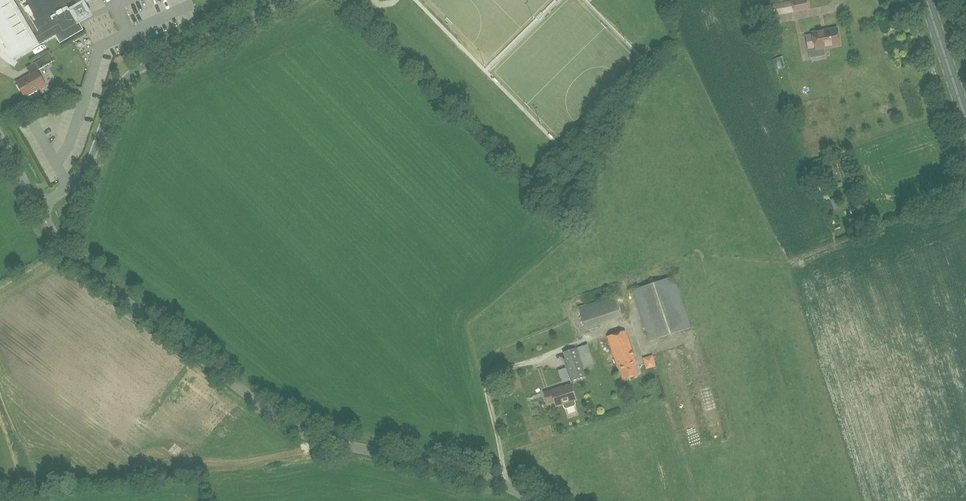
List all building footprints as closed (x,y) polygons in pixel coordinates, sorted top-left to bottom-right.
[(84,4),(90,0),(0,0),(0,49),(2,52),(9,58),(13,61),(56,36),(60,44),(84,30),(79,22),(91,15),(84,4)] [(791,2),(793,12),(808,9),(806,0),(799,0),(791,2)] [(770,17),(778,15),(776,4),(768,6),(770,17)] [(812,33),(813,35),(806,36),(808,49),(815,48),(815,50),(840,45),(837,28),(812,33)] [(825,49),(804,50),(804,41),(799,41),(799,58),(826,57),(825,49)] [(39,70),(51,63),(47,56),(35,63),(39,70)] [(46,85),(38,72),(37,71),(17,83),(25,97),(27,96),(32,103),(42,97),(37,90),(46,85)] [(633,290),(650,341),(691,328),(674,277),(633,290)] [(614,296),(605,299),(611,318),(620,316),(614,296)] [(636,364),(625,331),(607,337),(617,366),(618,366),(623,381),(638,375),(635,365),(636,364)] [(594,365),(587,345),(577,348),(584,369),(594,365)] [(563,359),(571,382),(585,377),(576,349),(564,353),(565,359),(563,359)] [(560,388),(544,393),(548,404),(554,402),(556,407),(576,401),(571,386),(560,389),(560,388)]
